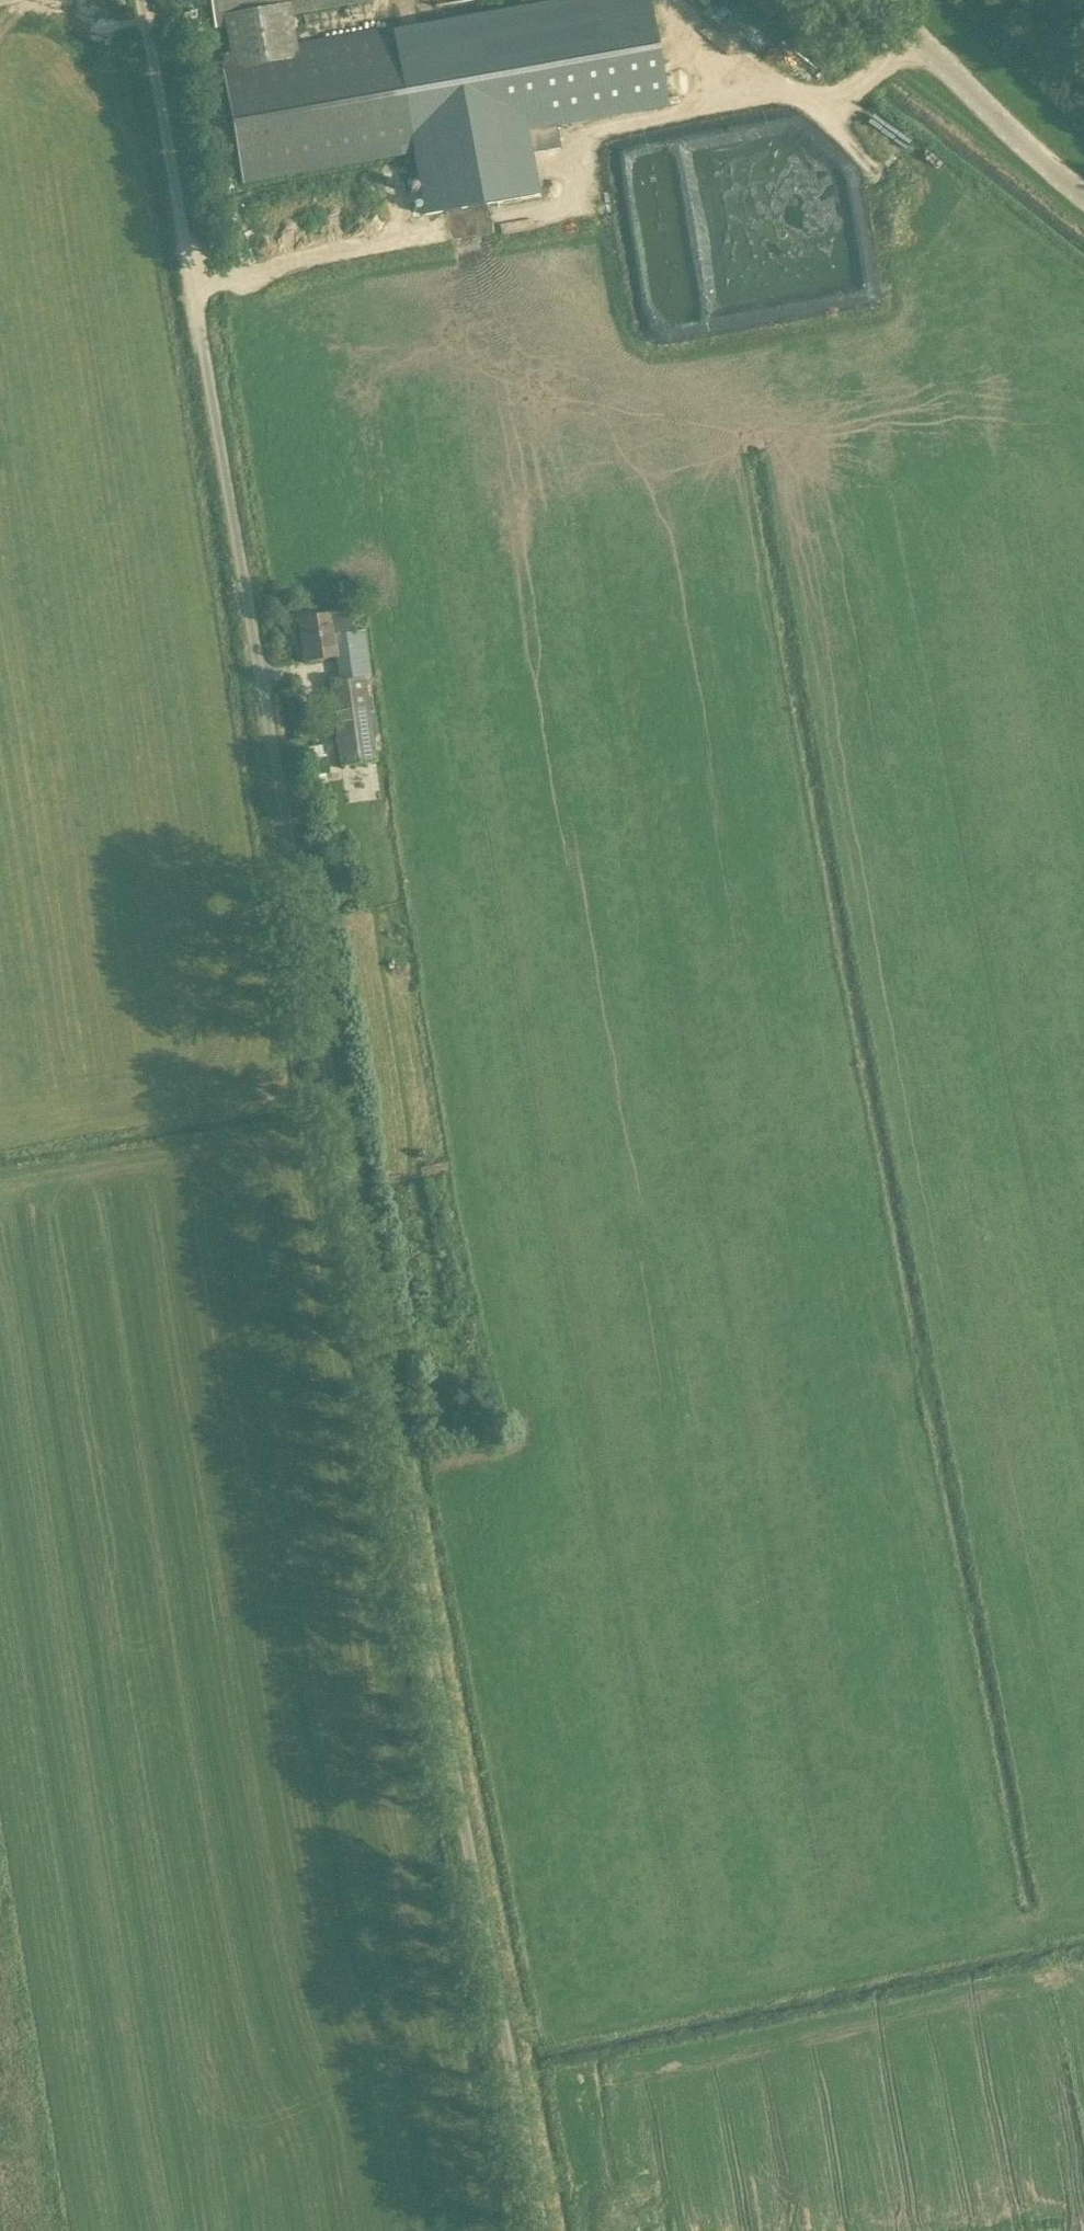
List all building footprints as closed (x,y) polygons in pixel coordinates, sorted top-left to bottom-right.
[(243,184),(414,154),(392,27),(297,44),(291,15),(367,1),(367,0),(211,0),(216,28),(225,26),(232,68),(222,70),(243,184)] [(392,27),(431,250),(556,224),(542,158),(566,154),(561,124),(665,108),(648,0),(545,0),(392,27)] [(351,611),(299,619),(305,660),(336,656),(340,677),(330,679),(334,711),(340,765),(376,760),(364,677),(370,676),(363,630),(354,631),(351,611)]
